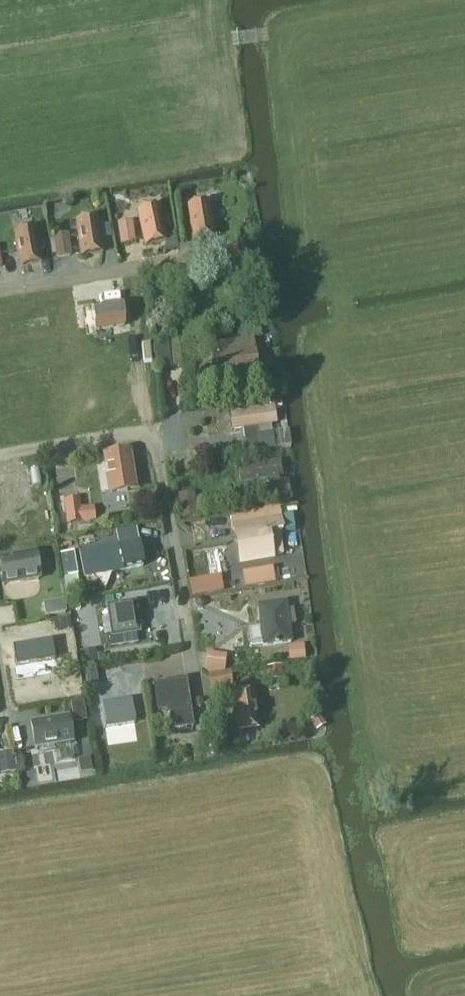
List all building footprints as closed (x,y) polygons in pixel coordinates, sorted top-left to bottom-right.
[(194,241),(215,238),(209,204),(188,208),(194,241)] [(145,246),(166,241),(159,208),(139,212),(145,246)] [(82,256),(103,253),(98,220),(77,223),(82,256)] [(122,245),(134,243),(131,223),(119,225),(122,245)] [(21,267),(42,264),(36,230),(15,234),(21,267)] [(58,258),(71,256),(67,236),(55,238),(58,258)] [(161,288),(156,286),(152,289),(151,293),(153,298),(158,299),(162,296),(163,292),(161,288)] [(96,332),(126,327),(123,306),(93,310),(96,332)] [(178,341),(167,342),(170,368),(182,366),(178,341)] [(251,343),(211,348),(216,388),(256,382),(251,343)] [(9,411),(1,386),(0,387),(0,413),(9,411)] [(281,394),(269,396),(271,409),(273,409),(283,408),(283,407),(281,394)] [(270,410),(230,416),(232,431),(243,429),(247,451),(276,446),(272,424),(275,423),(273,409),(271,409),(270,410)] [(112,492),(132,489),(126,455),(107,458),(112,492)] [(240,483),(281,478),(279,463),(238,469),(240,483)] [(272,499),(285,497),(283,487),(271,489),(272,499)] [(194,494),(176,496),(180,518),(198,515),(194,494)] [(67,525),(94,522),(93,508),(80,510),(79,499),(64,501),(67,525)] [(253,515),(234,518),(237,534),(241,560),(271,555),(283,554),(279,530),(282,530),(279,511),(253,515)] [(117,551),(82,557),(85,577),(121,570),(143,566),(140,547),(117,551)] [(39,580),(35,554),(0,560),(0,568),(3,586),(39,580)] [(74,554),(62,556),(65,578),(77,576),(74,554)] [(272,571),(242,577),(244,588),(274,582),(272,571)] [(191,598),(224,592),(221,576),(188,582),(191,598)] [(65,601),(43,605),(45,618),(67,614),(65,601)] [(284,603),(257,607),(262,647),(290,643),(287,626),(295,625),(293,610),(285,611),(284,603)] [(0,607),(0,623),(17,620),(14,604),(0,607)] [(132,604),(107,607),(111,635),(137,631),(132,604)] [(55,632),(70,630),(69,618),(53,620),(55,632)] [(99,618),(84,620),(87,640),(102,638),(99,618)] [(26,668),(56,661),(52,642),(22,648),(26,668)] [(302,647),(288,649),(289,661),(304,659),(302,647)] [(95,650),(80,653),(82,669),(98,667),(95,650)] [(205,667),(204,673),(208,675),(223,673),(224,670),(225,657),(207,655),(205,667)] [(280,668),(268,670),(270,681),(282,680),(280,668)] [(86,674),(88,687),(98,685),(96,673),(86,674)] [(212,689),(231,686),(229,674),(210,676),(212,689)] [(185,681),(154,686),(158,712),(170,710),(171,720),(173,731),(193,727),(191,716),(191,715),(185,681)] [(231,697),(237,732),(260,729),(254,693),(231,697)] [(135,724),(131,700),(102,704),(106,728),(135,724)] [(194,701),(195,708),(203,707),(202,700),(194,701)] [(83,701),(70,703),(73,724),(86,722),(83,701)] [(319,716),(311,721),(316,730),(324,725),(319,716)] [(70,719),(32,725),(36,750),(55,747),(57,762),(72,760),(70,745),(73,744),(70,719)] [(0,753),(0,773),(13,771),(10,752),(0,753)] [(17,773),(24,772),(22,757),(15,758),(17,773)]
